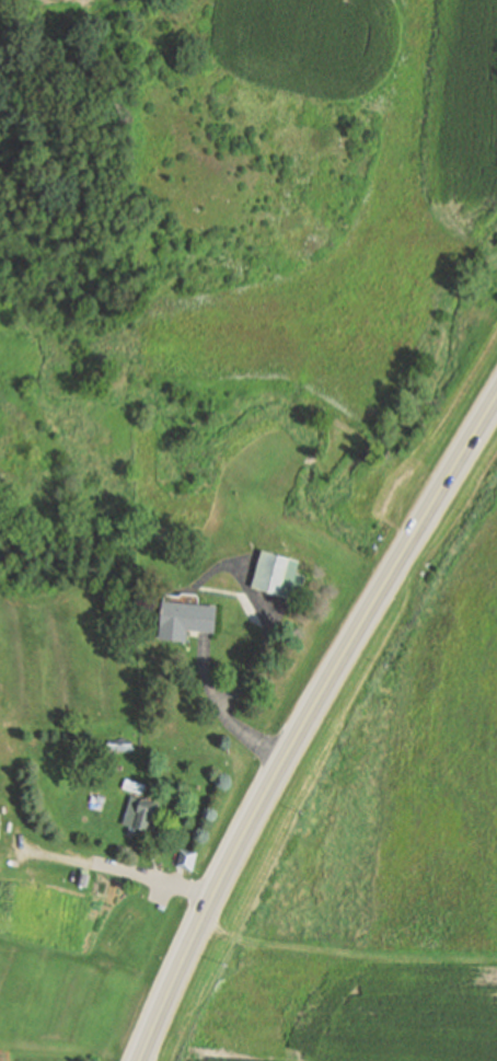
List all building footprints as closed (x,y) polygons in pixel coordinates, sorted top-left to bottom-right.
[(263,549),(299,560),(289,598),(252,587),(263,549)] [(218,607),(216,632),(187,628),(186,641),(159,638),(163,600),(218,607)] [(131,752),(107,752),(107,738),(131,738),(131,752)] [(132,796),(160,803),(158,814),(152,812),(148,829),(125,823),(132,796)] [(182,847),(198,853),(193,869),(176,865),(182,847)] [(90,875),(85,885),(77,881),(80,870),(90,875)]
